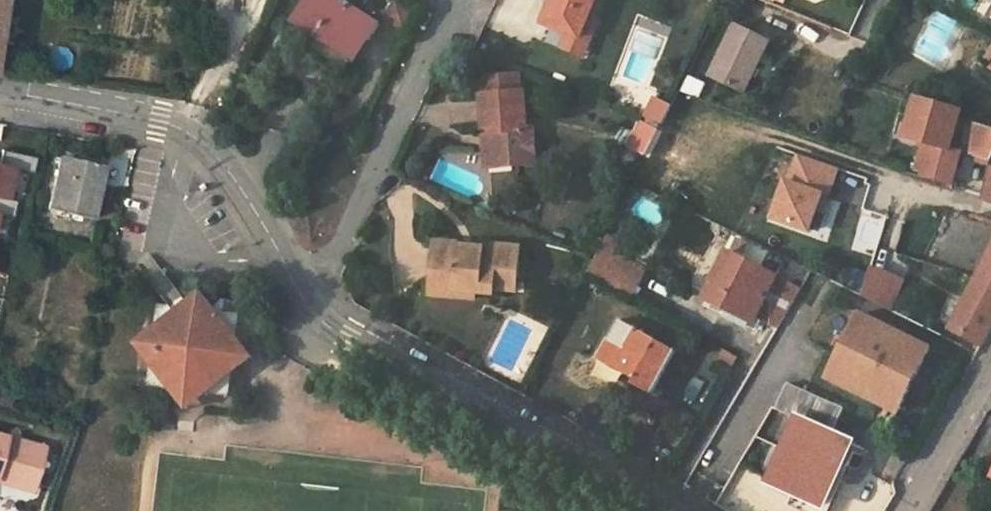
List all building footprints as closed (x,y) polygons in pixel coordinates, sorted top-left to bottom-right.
[(294,20),(353,58),(366,37),(369,39),(379,22),(348,2),(346,5),(338,0),(307,0),(294,20)] [(556,2),(552,0),(544,20),(570,31),(583,36),(591,15),(597,18),(605,0),(557,0),(556,2)] [(403,28),(414,11),(398,1),(387,18),(403,28)] [(564,45),(587,55),(602,20),(597,18),(591,15),(583,36),(570,31),(564,45)] [(770,40),(735,23),(709,75),(744,93),(770,40)] [(21,54),(18,70),(32,73),(35,57),(21,54)] [(486,74),(486,91),(521,90),(520,73),(486,74)] [(706,82),(688,73),(679,90),(699,97),(706,82)] [(492,130),(493,137),(486,144),(487,155),(515,154),(516,165),(539,163),(537,127),(528,128),(525,90),(521,90),(486,91),(482,91),(485,130),(492,130)] [(657,96),(647,116),(663,123),(673,103),(657,96)] [(955,108),(917,97),(906,136),(921,141),(913,169),(923,172),(922,175),(953,186),(962,151),(950,148),(960,114),(961,112),(955,110),(955,108)] [(963,111),(960,114),(960,116),(961,118),(964,120),(967,120),(969,118),(970,116),(969,112),(966,110),(963,111)] [(990,159),(990,129),(979,126),(973,153),(990,159)] [(488,166),(516,165),(515,154),(487,155),(488,166)] [(786,181),(774,217),(810,230),(817,210),(822,194),(828,196),(838,167),(799,154),(789,182),(786,181)] [(59,155),(47,207),(88,217),(101,165),(59,155)] [(6,200),(12,166),(0,164),(0,199),(6,200)] [(838,198),(861,206),(870,181),(847,172),(838,198)] [(828,196),(822,194),(817,210),(822,212),(828,196)] [(488,250),(457,247),(458,242),(435,240),(432,282),(454,284),(453,292),(476,294),(477,288),(517,291),(521,248),(489,245),(488,250)] [(706,297),(753,321),(755,316),(778,327),(801,287),(728,252),(706,297)] [(952,324),(983,341),(990,326),(990,253),(990,254),(967,296),(952,324)] [(620,263),(615,274),(634,284),(639,273),(620,263)] [(869,267),(860,301),(895,310),(904,276),(869,267)] [(431,297),(476,301),(476,294),(453,292),(454,284),(432,282),(431,297)] [(226,379),(253,359),(201,289),(127,343),(183,418),(229,384),(226,379)] [(930,347),(860,313),(847,340),(851,351),(847,360),(839,356),(828,379),(882,404),(896,399),(903,403),(909,390),(902,386),(906,377),(918,373),(930,347)] [(620,319),(600,356),(637,377),(636,380),(652,390),(675,349),(620,319)] [(847,340),(839,356),(847,360),(851,351),(847,340)] [(902,386),(909,390),(918,373),(906,377),(902,386)] [(800,419),(772,482),(800,496),(824,506),(843,463),(851,466),(860,447),(833,434),(844,408),(788,384),(778,409),(800,419)] [(896,399),(882,404),(899,413),(903,403),(896,399)] [(0,433),(0,473),(33,482),(44,446),(0,433)] [(824,506),(822,510),(830,510),(851,466),(843,463),(824,506)] [(31,489),(33,482),(0,473),(0,480),(31,489)] [(800,496),(797,503),(815,510),(822,510),(824,506),(800,496)]
